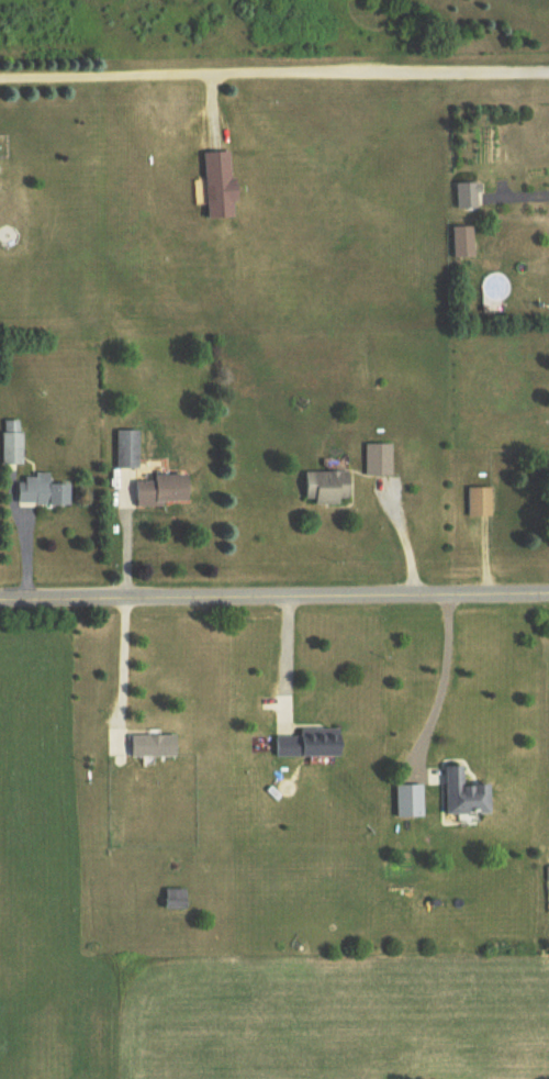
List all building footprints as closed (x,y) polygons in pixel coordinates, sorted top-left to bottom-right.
[(234,181),(233,153),(206,154),(208,220),(240,219),(239,181),(234,181)] [(456,210),(479,210),(479,184),(456,184),(456,210)] [(475,228),(454,228),(454,259),(475,259),(475,228)] [(24,422),(4,422),(4,466),(24,466),(24,422)] [(142,432),(118,432),(118,470),(142,470),(142,432)] [(405,445),(367,445),(367,477),(405,477),(405,445)] [(351,504),(351,473),(304,473),(304,504),(351,504)] [(193,505),(193,478),(137,479),(137,506),(193,505)] [(73,506),(73,485),(19,485),(19,506),(73,506)] [(492,517),(492,488),(467,488),(467,517),(492,517)] [(302,729),(302,738),(275,738),(275,759),(345,758),(345,729),(302,729)] [(131,758),(180,758),(180,737),(131,737),(131,758)] [(447,768),(447,815),(495,815),(494,787),(468,787),(468,768),(447,768)] [(166,912),(190,912),(190,891),(166,891),(166,912)]
